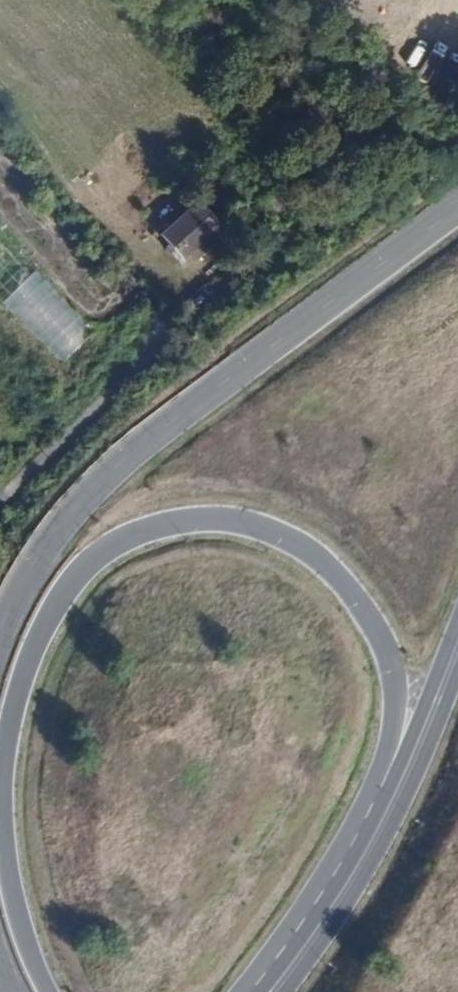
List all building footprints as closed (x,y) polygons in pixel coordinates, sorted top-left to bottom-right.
[(341,39),(350,31),(432,121),(457,96),(457,0),(304,0),(341,39)] [(197,201),(162,235),(186,260),(193,253),(200,261),(210,251),(202,244),(222,224),(197,201)] [(62,362),(94,331),(0,232),(0,296),(62,362)]
